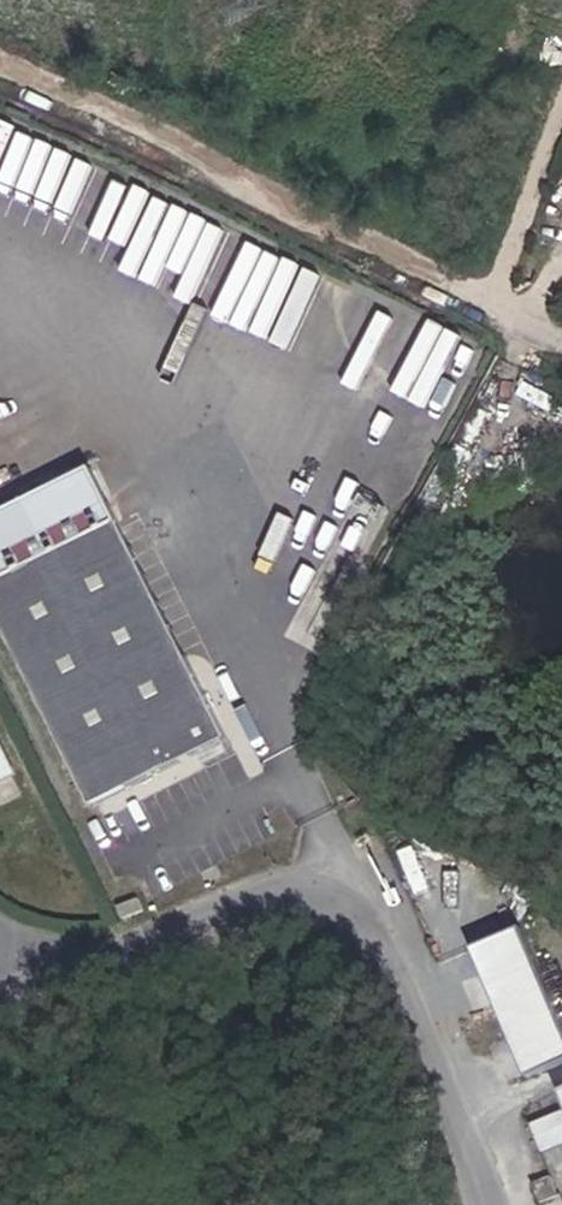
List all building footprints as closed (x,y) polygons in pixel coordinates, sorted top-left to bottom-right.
[(65,238),(79,211),(99,221),(122,177),(69,150),(32,221),(65,238)] [(135,181),(98,255),(123,268),(160,194),(135,181)] [(156,282),(197,211),(177,200),(136,271),(156,282)] [(228,316),(256,239),(220,227),(203,275),(184,268),(174,297),(228,316)] [(271,248),(235,322),(255,332),(291,257),(271,248)] [(330,367),(367,383),(399,311),(350,290),(353,285),(301,263),(268,339),(295,351),(324,284),(341,291),(305,373),(324,381),(330,367)] [(92,810),(226,743),(117,525),(0,583),(0,628),(92,810)] [(9,771),(0,754),(0,776),(9,771)] [(111,935),(116,948),(134,940),(129,928),(111,935)] [(473,950),(529,1078),(561,1064),(561,1017),(523,928),(473,950)] [(561,1142),(561,1112),(536,1121),(545,1147),(561,1142)]
